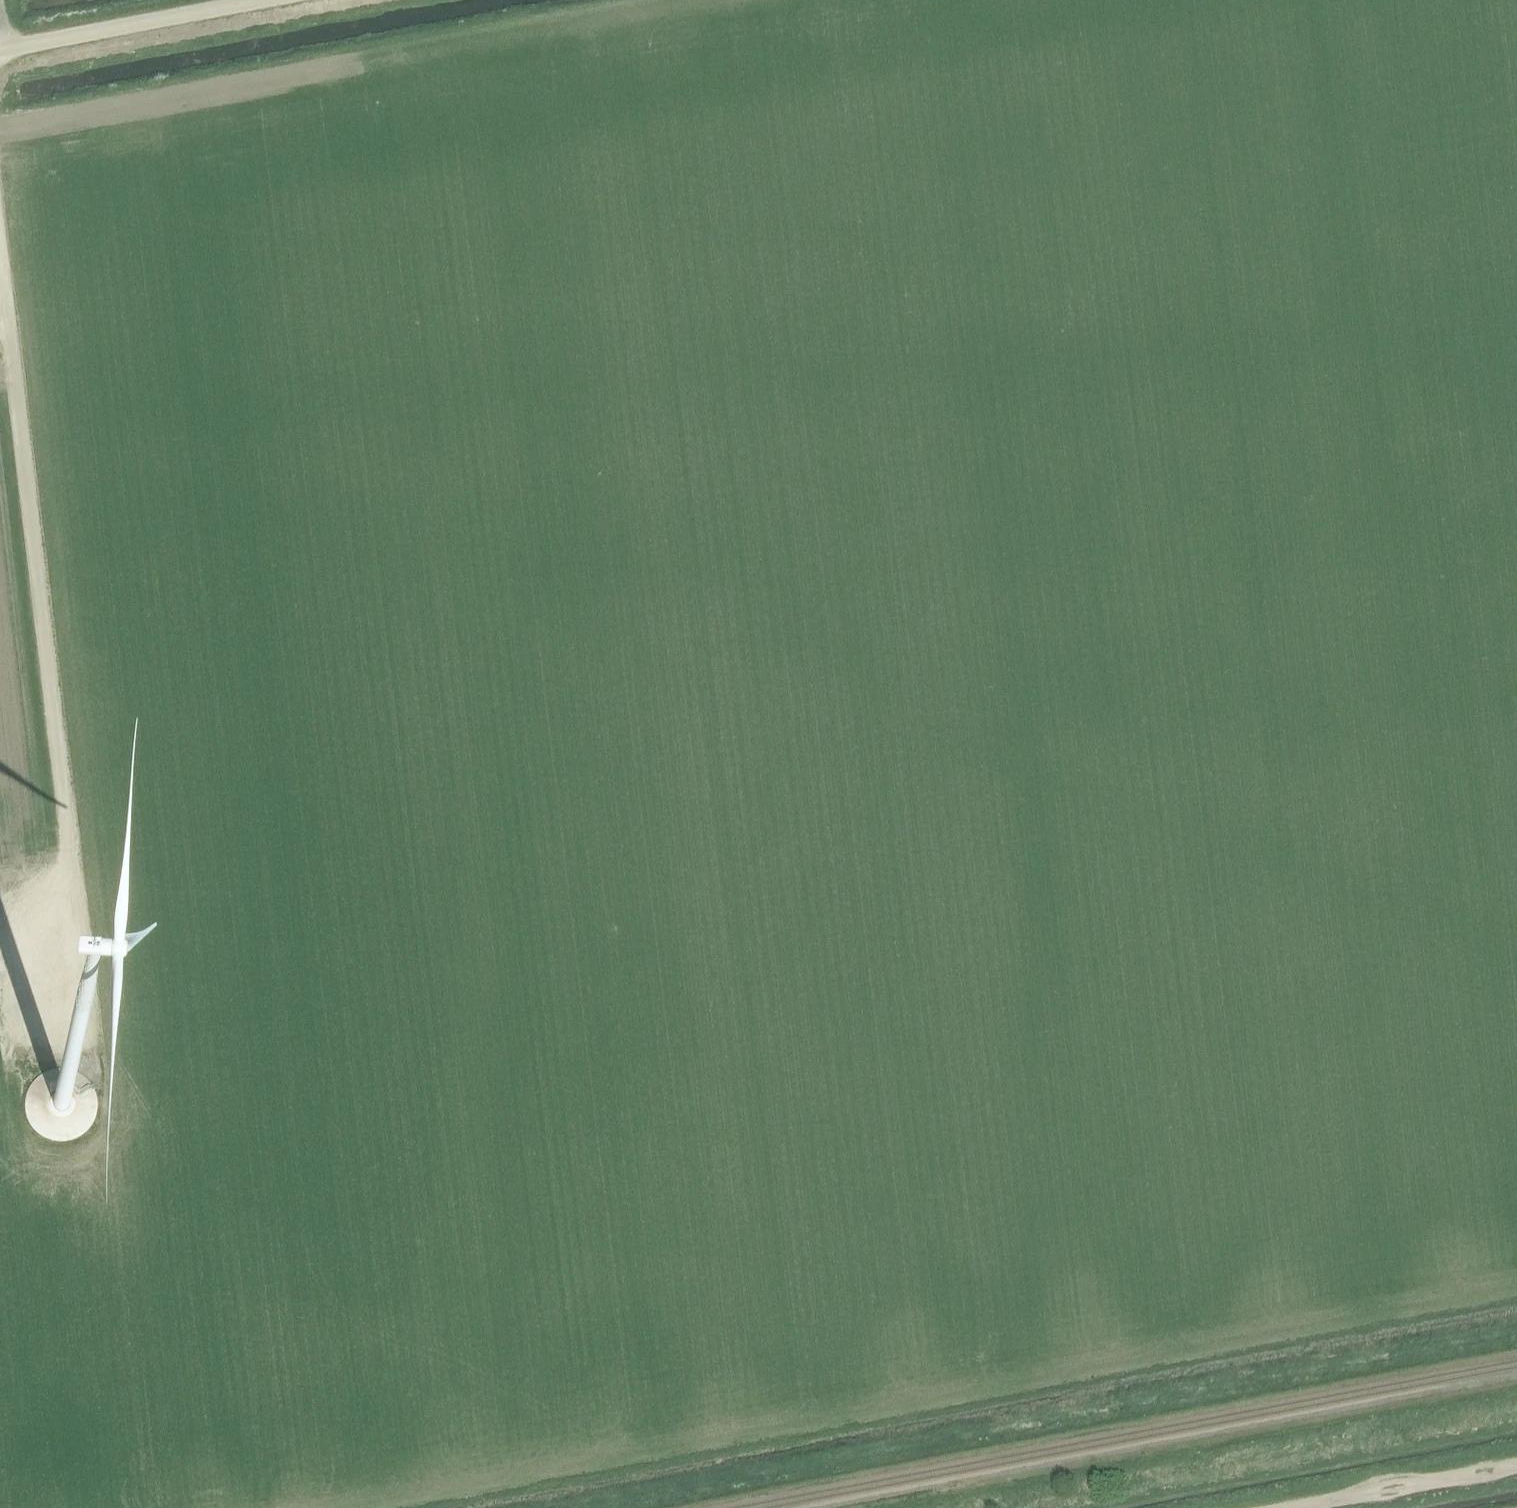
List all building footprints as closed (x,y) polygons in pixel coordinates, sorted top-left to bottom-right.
[(53,1104),(53,1106),(53,1107),(53,1108),(54,1109),(54,1110),(55,1111),(56,1112),(57,1113),(58,1113),(59,1113),(59,1114),(60,1114),(61,1114),(63,1114),(64,1113),(65,1113),(66,1112),(67,1112),(67,1111),(68,1110),(69,1109),(69,1108),(69,1107),(69,1106),(70,1106),(69,1105),(69,1104),(69,1103),(69,1102),(68,1101),(67,1100),(67,1099),(66,1099),(65,1098),(64,1098),(63,1097),(61,1097),(60,1097),(59,1098),(58,1098),(57,1099),(56,1099),(55,1100),(54,1101),(54,1102),(53,1103),(53,1104)]
